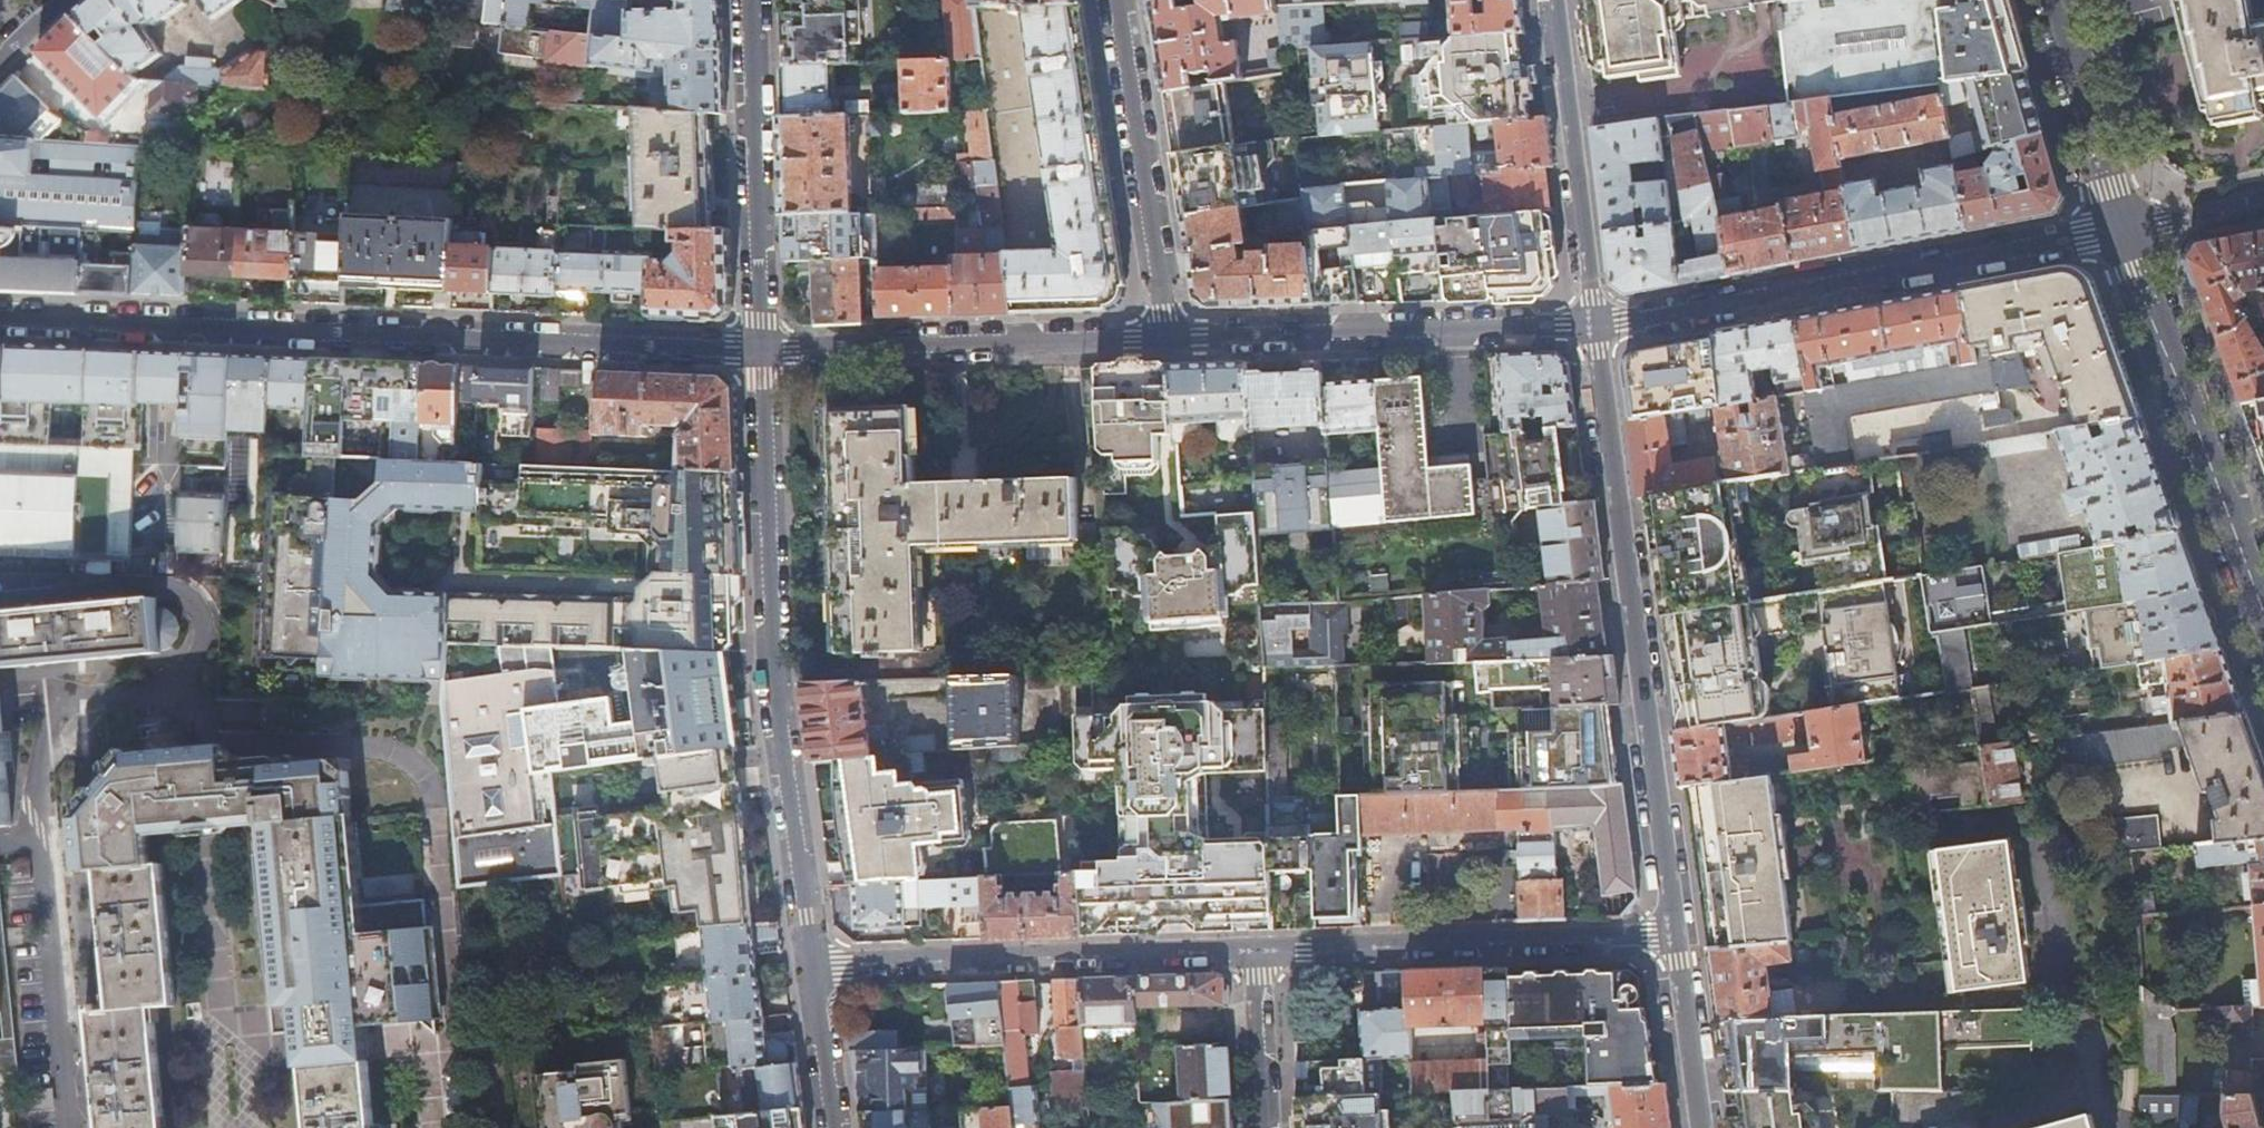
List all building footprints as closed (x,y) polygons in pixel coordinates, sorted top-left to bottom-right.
[(74,16),(136,77),(165,57),(147,30),(156,23),(158,27),(190,6),(187,1),(188,0),(93,0),(74,16)] [(214,20),(242,0),(200,0),(214,20)] [(441,11),(440,19),(486,24),(489,0),(433,0),(441,11)] [(486,24),(507,27),(544,31),(553,32),(631,41),(631,12),(632,6),(632,0),(489,0),(486,24)] [(679,6),(681,8),(681,13),(631,12),(631,41),(721,51),(719,0),(678,0),(679,6)] [(783,35),(784,65),(828,64),(860,62),(859,42),(860,42),(859,0),(781,0),(783,35)] [(948,6),(944,6),(948,58),(981,57),(975,7),(1015,6),(1029,6),(1028,0),(947,0),(948,6)] [(1151,2),(1160,60),(1165,91),(1194,87),(1193,75),(1214,72),(1216,83),(1226,82),(1254,77),(1253,71),(1245,72),(1240,41),(1226,43),(1222,18),(1237,16),(1237,20),(1278,14),(1276,0),(1203,0),(1204,7),(1182,10),(1181,0),(1165,0),(1151,2)] [(1278,14),(1282,47),(1312,45),(1326,44),(1324,4),(1388,0),(1276,0),(1278,14)] [(1453,21),(1454,36),(1516,32),(1524,32),(1522,12),(1520,0),(1452,0),(1453,21)] [(1584,25),(1586,35),(1588,52),(1624,47),(1621,20),(1618,0),(1580,0),(1582,9),(1584,22),(1584,25)] [(1621,20),(1728,7),(1727,0),(1618,0),(1621,20)] [(1788,102),(1829,97),(1939,84),(2027,73),(2011,18),(2006,0),(1789,0),(1777,1),(1788,102)] [(2188,34),(2193,33),(2202,82),(2204,82),(2211,116),(2214,115),(2217,136),(2263,127),(2263,113),(2263,111),(2263,110),(2263,0),(2182,0),(2188,34)] [(1590,62),(1590,65),(1599,72),(1608,71),(1610,79),(1643,74),(1644,81),(1680,76),(1674,36),(1673,31),(1672,20),(1683,18),(1754,7),(1753,4),(1728,7),(1621,20),(1624,47),(1588,52),(1590,62)] [(1093,69),(1083,5),(1049,6),(1029,6),(1015,6),(1017,14),(1023,14),(1057,244),(1006,250),(1014,313),(1082,311),(1100,310),(1100,307),(1108,307),(1108,304),(1113,302),(1117,299),(1120,295),(1122,290),(1123,285),(1124,285),(1124,279),(1126,278),(1107,159),(1093,69)] [(148,93),(145,145),(190,148),(192,148),(193,134),(174,133),(175,112),(193,112),(195,84),(165,82),(141,81),(136,77),(74,16),(37,53),(104,119),(135,89),(148,93)] [(1672,20),(1673,31),(1679,30),(1684,23),(1683,18),(1672,20)] [(1435,37),(1434,21),(1341,26),(1341,43),(1373,41),(1429,38),(1435,37)] [(1454,36),(1453,21),(1434,21),(1435,37),(1454,36)] [(1584,63),(1590,62),(1588,52),(1586,35),(1584,25),(1583,25),(1579,30),(1584,63)] [(544,31),(507,27),(504,55),(549,60),(550,57),(541,56),(544,31)] [(553,32),(544,31),(541,56),(550,57),(553,32)] [(721,51),(631,41),(553,32),(550,57),(549,62),(656,74),(657,66),(669,67),(666,110),(707,112),(723,113),(722,83),(721,51)] [(1429,38),(1431,64),(1421,76),(1424,109),(1451,107),(1452,125),(1467,124),(1471,124),(1529,118),(1527,101),(1535,100),(1532,76),(1528,68),(1525,65),(1521,63),(1521,62),(1523,58),(1522,53),(1519,50),(1516,32),(1454,36),(1435,37),(1429,38)] [(1326,44),(1312,45),(1320,137),(1381,132),(1379,113),(1378,96),(1377,87),(1378,87),(1379,87),(1378,83),(1377,83),(1375,57),(1373,41),(1341,43),(1326,44)] [(165,78),(165,82),(195,84),(264,88),(269,48),(260,47),(251,53),(248,49),(218,71),(216,69),(210,68),(211,59),(188,58),(187,67),(181,67),(165,78)] [(1269,50),(1273,75),(1286,73),(1283,48),(1269,50)] [(1383,56),(1375,57),(1377,83),(1378,83),(1384,75),(1383,56)] [(951,110),(946,58),(901,60),(904,112),(951,110)] [(828,64),(784,65),(785,93),(786,117),(839,115),(838,100),(830,101),(828,64)] [(2027,73),(1939,84),(1941,94),(1944,107),(1966,100),(1970,111),(1975,110),(1981,128),(1956,135),(1953,125),(1947,126),(1949,137),(1953,158),(1974,152),(1993,147),(2044,133),(2035,101),(2027,73)] [(20,139),(47,110),(14,76),(0,90),(0,138),(20,139)] [(1194,87),(1165,91),(1169,121),(1174,153),(1183,152),(1234,145),(1226,82),(1216,83),(1194,87)] [(1378,96),(1379,113),(1387,113),(1386,94),(1379,87),(1378,87),(1377,87),(1378,96)] [(548,92),(547,104),(588,106),(590,94),(548,92)] [(1941,94),(1832,116),(1840,159),(1949,137),(1947,126),(1944,107),(1941,94)] [(1783,207),(1793,261),(1825,255),(1857,249),(1845,182),(1840,159),(1832,116),(1829,97),(1788,102),(1694,113),(1699,135),(1703,148),(1773,139),(1800,134),(1799,130),(1809,128),(1817,169),(1819,168),(1824,193),(1782,201),(1783,207)] [(707,130),(707,112),(666,110),(635,108),(639,230),(675,232),(710,230),(710,209),(708,162),(708,145),(707,130)] [(994,160),(988,109),(965,110),(971,162),(994,160)] [(1694,113),(1666,117),(1667,125),(1669,125),(1670,133),(1670,139),(1673,138),(1699,135),(1694,113)] [(878,135),(877,114),(866,114),(867,135),(878,135)] [(848,115),(839,115),(786,117),(781,118),(783,169),(785,216),(812,215),(837,214),(852,213),(848,115)] [(1392,167),(1393,179),(1428,176),(1448,174),(1545,165),(1545,166),(1551,165),(1550,153),(1545,117),(1529,118),(1471,124),(1472,134),(1480,134),(1480,138),(1497,136),(1498,148),(1469,151),(1467,124),(1452,125),(1415,128),(1417,151),(1436,150),(1437,163),(1392,167)] [(1666,117),(1600,126),(1593,127),(1603,211),(1605,231),(1671,222),(1666,182),(1634,185),(1631,166),(1664,162),(1660,135),(1659,126),(1667,125),(1666,117)] [(1669,125),(1667,125),(1659,126),(1660,135),(1670,133),(1669,125)] [(1954,162),(1967,229),(1996,223),(2008,221),(2052,213),(2057,205),(2062,198),(2049,152),(2044,133),(1993,147),(1996,155),(1988,167),(1976,168),(1974,152),(1953,158),(1954,162)] [(86,134),(86,142),(105,143),(106,139),(100,138),(97,135),(86,134)] [(1671,222),(1673,238),(1685,237),(1683,225),(1691,225),(1695,258),(1675,261),(1678,282),(1729,273),(1720,219),(1709,176),(1703,148),(1699,135),(1673,138),(1683,220),(1671,222)] [(24,226),(85,229),(136,232),(141,145),(105,143),(86,142),(20,139),(0,138),(0,225),(24,226)] [(1265,170),(1275,159),(1272,139),(1234,145),(1183,152),(1174,153),(1179,185),(1184,217),(1242,208),(1257,206),(1276,203),(1278,203),(1277,194),(1267,186),(1265,170)] [(454,163),(443,162),(348,157),(347,183),(453,189),(454,163)] [(981,228),(955,229),(958,315),(980,314),(1014,313),(1006,250),(994,160),(971,162),(946,164),(946,184),(947,194),(952,194),(957,194),(956,187),(976,185),(981,228)] [(1845,182),(1857,249),(1912,239),(1967,229),(1954,162),(1921,168),(1922,177),(1900,181),(1901,186),(1877,191),(1874,177),(1845,182)] [(1549,198),(1545,166),(1545,165),(1448,174),(1449,185),(1456,185),(1456,188),(1486,185),(1489,214),(1544,210),(1550,209),(1549,198)] [(1348,168),(1299,171),(1301,188),(1331,185),(1342,184),(1349,184),(1348,168)] [(1793,261),(1783,207),(1743,214),(1740,197),(1729,199),(1723,173),(1709,176),(1720,219),(1729,273),(1752,269),(1761,267),(1783,263),(1793,261)] [(1393,179),(1387,180),(1390,210),(1391,223),(1396,223),(1421,221),(1432,220),(1431,210),(1428,176),(1393,179)] [(947,194),(946,184),(917,185),(917,206),(952,204),(952,194),(947,194)] [(1331,185),(1301,188),(1303,199),(1307,228),(1307,231),(1336,228),(1346,228),(1344,206),(1342,184),(1331,185)] [(1307,228),(1303,199),(1278,203),(1276,203),(1280,231),(1307,228)] [(317,204),(295,203),(293,234),(291,281),(290,302),(321,303),(343,304),(344,282),(345,257),(315,256),(317,204)] [(909,206),(909,210),(909,218),(937,217),(937,224),(955,223),(955,204),(952,204),(917,206),(909,206)] [(1365,204),(1344,206),(1346,228),(1348,227),(1391,223),(1390,210),(1375,211),(1375,210),(1374,208),(1373,206),(1371,205),(1369,204),(1367,204),(1365,204)] [(1242,208),(1184,217),(1191,257),(1196,294),(1209,307),(1268,305),(1286,305),(1316,304),(1317,304),(1316,300),(1309,246),(1273,248),(1272,251),(1272,254),(1252,255),(1251,259),(1251,264),(1242,265),(1239,246),(1244,245),(1247,239),(1242,208)] [(1452,209),(1431,210),(1432,220),(1435,219),(1437,232),(1454,230),(1453,218),(1452,209)] [(1555,255),(1555,248),(1553,230),(1551,218),(1548,213),(1545,214),(1544,210),(1489,214),(1479,215),(1485,261),(1549,255),(1555,255)] [(829,237),(813,237),(812,215),(785,216),(786,238),(787,263),(814,261),(859,258),(864,258),(862,212),(852,213),(837,214),(838,232),(828,232),(829,237)] [(874,212),(862,212),(864,258),(877,257),(874,212)] [(346,214),(345,257),(344,282),(432,286),(450,287),(451,248),(452,220),(435,219),(346,214)] [(1454,230),(1437,232),(1439,249),(1441,265),(1445,300),(1468,299),(1489,298),(1485,261),(1479,215),(1453,218),(1454,230)] [(1391,223),(1395,253),(1439,249),(1437,232),(1435,219),(1432,220),(1421,221),(1396,223),(1391,223)] [(136,232),(134,295),(160,296),(184,297),(185,277),(187,229),(162,229),(162,223),(137,222),(136,232)] [(1673,238),(1671,222),(1605,231),(1609,264),(1611,283),(1617,287),(1626,292),(1667,284),(1678,282),(1675,261),(1673,238)] [(1391,223),(1348,227),(1351,252),(1353,264),(1396,260),(1395,253),(1391,223)] [(0,225),(0,289),(21,290),(24,226),(0,225)] [(85,229),(24,226),(21,290),(53,291),(81,293),(85,229)] [(1346,228),(1336,228),(1307,231),(1309,246),(1316,300),(1332,298),(1334,300),(1337,301),(1339,301),(1341,299),(1341,297),(1357,300),(1353,264),(1351,252),(1348,227),(1346,228)] [(136,232),(85,229),(81,293),(103,294),(134,295),(136,232)] [(238,232),(187,229),(185,277),(236,279),(238,232)] [(730,283),(728,229),(710,230),(675,232),(675,244),(678,244),(678,254),(669,261),(665,261),(665,262),(659,262),(660,253),(653,253),(651,295),(651,317),(685,319),(718,321),(731,309),(730,283)] [(493,249),(492,294),(555,297),(557,249),(558,231),(541,230),(540,251),(493,249)] [(293,234),(238,232),(236,279),(291,281),(293,234)] [(2252,309),(2263,329),(2263,295),(2263,291),(2263,232),(2211,242),(2243,295),(2246,299),(2252,309)] [(451,248),(450,287),(449,293),(492,294),(493,249),(484,249),(485,236),(465,235),(465,248),(451,248)] [(2199,292),(2221,351),(2232,384),(2239,402),(2263,398),(2263,349),(2237,304),(2246,299),(2243,295),(2211,242),(2205,243),(2195,245),(2187,259),(2188,262),(2182,265),(2193,295),(2199,292)] [(603,293),(605,251),(557,249),(555,297),(555,299),(573,300),(574,292),(603,293)] [(1441,265),(1439,249),(1395,253),(1396,260),(1397,269),(1441,265)] [(653,253),(605,251),(603,293),(609,293),(609,302),(629,303),(629,294),(651,295),(653,253)] [(1553,284),(1552,277),(1555,277),(1557,273),(1555,255),(1549,255),(1485,261),(1489,298),(1493,298),(1493,303),(1518,302),(1531,302),(1534,298),(1534,297),(1541,297),(1553,284)] [(958,315),(956,264),(876,267),(877,314),(861,315),(859,258),(814,261),(815,291),(816,323),(825,323),(872,321),(872,317),(899,316),(958,315)] [(2124,380),(2112,347),(2103,322),(2088,282),(2085,280),(2076,275),(2064,269),(2052,271),(1995,282),(1963,288),(1976,364),(1849,385),(1836,387),(1809,392),(1804,392),(1814,459),(1816,469),(1854,462),(1847,417),(2029,385),(2018,352),(2035,349),(2046,377),(2059,373),(2063,384),(2059,386),(2061,390),(2065,389),(2068,399),(2064,400),(2067,407),(2071,406),(2073,412),(2079,426),(2138,417),(2124,380)] [(1851,308),(1795,318),(1809,392),(1836,387),(1833,373),(1847,370),(1849,385),(1976,364),(1963,288),(1907,298),(1884,302),(1851,308)] [(1714,334),(1718,368),(1722,406),(1756,400),(1751,371),(1774,367),(1779,397),(1804,392),(1809,392),(1795,318),(1775,322),(1763,324),(1738,329),(1714,334)] [(1624,378),(1629,419),(1630,421),(1681,412),(1690,410),(1709,407),(1713,406),(1713,407),(1722,406),(1718,368),(1714,334),(1694,337),(1678,340),(1671,341),(1641,347),(1638,347),(1637,348),(1636,348),(1633,350),(1631,351),(1630,352),(1629,353),(1627,355),(1625,358),(1624,360),(1623,363),(1623,366),(1623,369),(1623,372),(1624,378)] [(4,399),(4,391),(10,391),(10,408),(3,408),(1,442),(86,445),(87,411),(82,411),(82,403),(118,404),(116,446),(135,447),(137,401),(158,402),(157,420),(181,420),(184,353),(155,352),(25,346),(0,344),(0,399),(4,399)] [(180,437),(179,465),(224,467),(225,451),(227,451),(227,439),(228,421),(230,355),(208,354),(184,353),(181,420),(180,437)] [(1529,354),(1498,355),(1501,419),(1502,419),(1503,432),(1522,430),(1521,415),(1543,414),(1544,428),(1552,428),(1555,428),(1574,426),(1572,406),(1566,364),(1561,359),(1554,353),(1529,354)] [(230,355),(228,421),(248,422),(248,431),(268,432),(269,407),(270,356),(251,356),(230,355)] [(295,357),(270,356),(269,407),(310,408),(311,358),(295,357)] [(369,361),(311,358),(310,408),(308,456),(321,457),(335,457),(379,459),(419,460),(420,419),(421,363),(369,361)] [(445,364),(421,363),(420,419),(434,419),(434,432),(441,440),(456,441),(458,400),(476,400),(477,365),(445,364)] [(1208,364),(1168,365),(1170,388),(1172,423),(1199,422),(1214,422),(1249,421),(1246,377),(1245,363),(1208,364)] [(476,400),(502,401),(501,434),(530,435),(532,368),(507,367),(477,365),(476,400)] [(540,368),(539,399),(556,400),(557,384),(576,385),(577,369),(554,369),(540,368)] [(1096,392),(1095,369),(1079,369),(1081,406),(1097,405),(1096,392)] [(676,469),(737,471),(735,421),(734,387),(721,375),(656,373),(596,370),(594,434),(645,436),(646,426),(674,427),(681,420),(685,425),(678,432),(676,469)] [(1321,374),(1246,377),(1249,421),(1249,428),(1324,425),(1321,385),(1321,374)] [(1379,432),(1381,467),(1386,519),(1473,512),(1468,462),(1437,465),(1427,466),(1426,453),(1420,379),(1375,383),(1379,432)] [(1321,385),(1324,425),(1325,436),(1379,432),(1375,383),(1375,381),(1321,385)] [(1127,391),(1096,392),(1097,405),(1104,496),(1129,495),(1128,467),(1168,465),(1167,439),(1173,439),(1172,423),(1170,388),(1156,388),(1157,404),(1127,406),(1127,391)] [(1630,421),(1629,419),(1626,420),(1637,498),(1640,498),(1640,496),(1644,496),(1714,484),(1734,481),(1804,470),(1816,469),(1814,459),(1798,462),(1786,459),(1776,397),(1756,400),(1722,406),(1713,407),(1724,471),(1717,460),(1675,466),(1669,447),(1686,444),(1681,412),(1630,421)] [(2239,402),(2251,434),(2263,471),(2263,398),(2239,402)] [(912,405),(828,407),(834,654),(837,654),(837,658),(847,658),(848,654),(856,653),(856,657),(861,657),(861,653),(869,653),(869,658),(884,658),(884,659),(892,658),(892,652),(920,651),(916,546),(1076,541),(1074,478),(914,482),(912,405)] [(1712,421),(1709,407),(1690,410),(1693,424),(1712,421)] [(2012,407),(1983,412),(1985,426),(2015,421),(2012,407)] [(2138,417),(2079,426),(2057,430),(2077,488),(2064,493),(2072,514),(2085,510),(2097,544),(2180,531),(2153,457),(2138,417)] [(1214,422),(1215,436),(1219,440),(1250,439),(1249,428),(1249,421),(1214,422)] [(1199,422),(1172,423),(1173,439),(1200,439),(1199,422)] [(586,429),(537,427),(535,464),(584,465),(586,429)] [(1563,505),(1552,428),(1544,428),(1522,430),(1503,432),(1503,434),(1495,434),(1505,509),(1511,509),(1563,505)] [(1889,439),(1892,456),(1894,456),(1953,447),(1950,429),(1889,439)] [(2044,446),(2042,432),(2013,437),(1989,441),(1992,453),(2044,446)] [(130,560),(135,447),(116,446),(86,445),(1,442),(0,442),(0,555),(130,560)] [(1436,452),(1426,453),(1427,466),(1437,465),(1436,452)] [(335,457),(321,457),(320,476),(315,476),(311,477),(307,479),(304,483),(302,487),(301,492),(302,497),(271,495),(262,657),(269,658),(273,664),(278,658),(281,665),(286,659),(324,661),(333,499),(335,457)] [(630,648),(724,651),(733,643),(733,634),(733,629),(732,604),(732,595),(732,573),(665,571),(659,571),(649,580),(649,600),(642,600),(642,598),(641,597),(617,597),(614,601),(611,597),(594,596),(578,596),(562,595),(559,599),(555,595),(539,594),(524,594),(507,593),(504,597),(500,593),(484,593),(468,592),(447,592),(424,591),(423,590),(404,589),(402,592),(394,591),(388,598),(379,588),(370,579),(376,573),(377,564),(380,561),(382,536),(379,532),(380,524),(374,517),(383,509),(392,500),(398,507),(406,507),(409,510),(436,511),(439,509),(460,509),(471,510),(481,510),(483,462),(473,462),(419,460),(379,459),(378,487),(363,500),(333,499),(324,661),(323,676),(365,677),(397,678),(398,678),(425,679),(443,679),(445,643),(550,646),(630,648)] [(1277,464),(1252,466),(1255,512),(1256,529),(1331,524),(1329,495),(1328,470),(1327,460),(1303,462),(1304,470),(1278,472),(1277,464)] [(1816,469),(1804,470),(1810,507),(1799,509),(1796,510),(1794,513),(1793,516),(1793,518),(1794,521),(1796,523),(1798,525),(1804,564),(1821,561),(1826,588),(1880,579),(1886,578),(1881,547),(1877,548),(1868,492),(1871,492),(1866,460),(1854,462),(1816,469)] [(535,464),(483,462),(481,510),(481,524),(655,530),(666,542),(666,547),(661,547),(660,563),(665,564),(665,571),(732,573),(741,574),(739,533),(737,471),(676,469),(669,469),(584,465),(535,464)] [(1381,467),(1328,470),(1329,495),(1331,524),(1386,519),(1381,467)] [(1714,484),(1644,496),(1662,616),(1664,616),(1671,614),(1751,601),(1746,574),(1741,574),(1735,537),(1733,524),(1729,503),(1738,502),(1734,481),(1714,484)] [(363,491),(363,500),(378,487),(369,486),(363,491)] [(224,494),(178,492),(176,551),(221,553),(224,494)] [(389,515),(398,507),(392,500),(383,509),(389,515)] [(1537,514),(1547,585),(1596,581),(1603,580),(1592,502),(1584,503),(1563,505),(1511,509),(1511,516),(1537,514)] [(1738,502),(1729,503),(1733,524),(1741,522),(1738,502)] [(380,524),(389,515),(383,509),(374,517),(380,524)] [(1331,524),(1256,529),(1256,535),(1332,529),(1331,524)] [(2080,547),(2054,551),(2062,600),(2064,612),(2090,608),(2201,590),(2192,565),(2180,531),(2097,544),(2080,547)] [(2054,551),(2080,547),(2077,532),(2017,542),(2018,546),(2020,557),(2054,551)] [(1738,537),(1735,537),(1741,574),(1746,574),(1744,561),(1741,561),(1738,537)] [(1155,624),(1164,635),(1232,629),(1227,573),(1221,574),(1220,560),(1213,554),(1174,557),(1152,580),(1155,624)] [(1980,563),(1919,573),(1929,634),(1936,633),(1963,629),(1990,624),(1988,613),(1980,563)] [(385,582),(376,573),(370,579),(379,588),(385,582)] [(737,604),(742,599),(741,586),(741,574),(732,573),(732,595),(732,604),(737,604)] [(1903,674),(1896,675),(1894,663),(1898,663),(1901,656),(1902,648),(1903,639),(1901,631),(1898,623),(1894,617),(1890,613),(1886,613),(1884,601),(1892,600),(1880,579),(1826,588),(1751,601),(1671,614),(1664,616),(1668,648),(1679,731),(1761,718),(1766,714),(1770,689),(1767,684),(1765,682),(1761,682),(1754,641),(1749,636),(1753,631),(1759,636),(1773,633),(1777,637),(1782,637),(1786,635),(1788,631),(1817,626),(1821,620),(1826,624),(1822,630),(1831,684),(1824,685),(1835,707),(1856,704),(1900,698),(1903,674)] [(649,600),(649,580),(641,588),(641,597),(642,598),(642,600),(649,600)] [(1488,590),(1424,595),(1430,663),(1477,662),(1607,657),(1607,656),(1601,617),(1596,581),(1547,585),(1539,586),(1547,638),(1485,641),(1482,607),(1489,601),(1488,590)] [(385,582),(379,588),(388,598),(394,591),(385,582)] [(2109,644),(2112,664),(2163,657),(2167,656),(2222,648),(2212,619),(2207,605),(2201,590),(2090,608),(2097,646),(2109,644)] [(158,654),(153,600),(0,615),(0,669),(158,654)] [(2062,600),(1988,613),(1990,624),(2064,612),(2062,600)] [(1335,666),(1345,666),(1343,634),(1348,634),(1346,601),(1261,608),(1265,668),(1335,666)] [(1963,629),(1936,633),(1944,691),(1971,687),(1963,629)] [(442,698),(456,862),(458,886),(560,876),(555,823),(554,823),(529,826),(524,777),(550,774),(621,764),(735,747),(724,671),(724,651),(630,648),(633,668),(639,718),(611,722),(607,696),(557,703),(550,646),(445,643),(443,679),(442,698)] [(2238,691),(2222,648),(2167,656),(2163,657),(2169,693),(2151,696),(2154,714),(2171,711),(2173,721),(2246,713),(2238,691)] [(1613,655),(1607,656),(1607,657),(1477,662),(1480,690),(1491,690),(1493,690),(1493,684),(1551,682),(1552,692),(1540,693),(1540,706),(1551,706),(1605,704),(1618,704),(1615,679),(1613,655)] [(1073,741),(1070,674),(1058,674),(1061,742),(1073,741)] [(1018,745),(1015,676),(951,679),(954,741),(955,750),(967,749),(1018,745)] [(1451,715),(1449,681),(1440,682),(1441,715),(1451,715)] [(860,682),(800,684),(806,726),(811,760),(838,758),(843,758),(871,756),(868,739),(886,736),(884,722),(866,724),(860,682)] [(1440,682),(1367,685),(1368,697),(1371,770),(1372,793),(1457,790),(1456,768),(1454,715),(1451,715),(1441,715),(1440,682)] [(323,683),(309,698),(322,699),(323,683)] [(1368,697),(1359,697),(1361,771),(1371,770),(1368,697)] [(1514,732),(1516,787),(1616,783),(1610,742),(1605,704),(1551,706),(1552,731),(1514,732)] [(1865,760),(1856,704),(1835,707),(1761,718),(1679,731),(1677,731),(1671,732),(1675,761),(1678,786),(1691,784),(1697,783),(1749,776),(1745,757),(1728,760),(1725,737),(1749,746),(1810,737),(1812,753),(1791,757),(1792,770),(1865,760)] [(1269,845),(1204,848),(1201,772),(1239,771),(1236,716),(1218,705),(1137,708),(1099,748),(1100,768),(1127,767),(1129,816),(1151,815),(1152,861),(1134,861),(1134,865),(1111,866),(1112,876),(1079,877),(1082,935),(1172,932),(1239,930),(1271,929),(1269,870),(1269,845)] [(2246,713),(2173,721),(2053,736),(2057,769),(2162,758),(2160,750),(2185,742),(2204,793),(2209,791),(2218,817),(2213,818),(2214,841),(2263,835),(2263,763),(2256,741),(2246,713)] [(1465,767),(1464,714),(1454,715),(1456,768),(1465,767)] [(11,825),(8,794),(2,794),(1,781),(6,780),(4,755),(2,740),(0,719),(0,826),(11,825)] [(1284,722),(1264,723),(1266,798),(1267,798),(1286,797),(1284,722)] [(1979,744),(1975,722),(1950,726),(1955,761),(1899,769),(1906,813),(1931,810),(1931,796),(1960,793),(1962,806),(1989,803),(1979,744)] [(1514,732),(1506,732),(1508,788),(1516,787),(1514,732)] [(908,753),(934,751),(933,742),(933,736),(905,738),(906,741),(893,741),(893,754),(908,753)] [(2,740),(4,755),(11,754),(9,739),(2,740)] [(955,750),(954,741),(933,742),(934,751),(950,750),(955,750)] [(2010,741),(1979,744),(1989,803),(2019,799),(2010,741)] [(153,1024),(158,1024),(157,1007),(173,1006),(159,863),(175,862),(165,751),(157,752),(147,745),(141,754),(126,755),(125,755),(120,751),(109,764),(106,762),(102,768),(103,782),(94,793),(88,789),(76,803),(74,802),(70,807),(74,852),(71,852),(72,873),(95,871),(101,927),(94,928),(95,943),(103,943),(110,1009),(99,1010),(99,1005),(83,1006),(85,1025),(90,1024),(96,1083),(87,1084),(88,1100),(97,1100),(100,1127),(163,1127),(153,1024)] [(749,925),(735,747),(621,764),(623,776),(624,777),(625,777),(626,778),(627,778),(628,779),(629,779),(630,780),(631,780),(632,780),(633,781),(634,781),(635,781),(636,781),(637,782),(638,782),(639,782),(640,782),(641,782),(642,782),(643,782),(644,782),(645,782),(646,782),(647,782),(648,782),(666,780),(669,801),(598,811),(596,799),(572,802),(573,808),(553,810),(555,823),(560,876),(579,874),(581,889),(674,877),(679,914),(697,911),(700,929),(749,925)] [(893,754),(871,756),(843,758),(848,816),(848,818),(848,820),(849,836),(849,838),(850,840),(851,861),(851,864),(853,883),(952,877),(950,857),(950,856),(950,854),(949,853),(948,852),(947,851),(946,850),(945,850),(943,849),(942,849),(942,842),(959,841),(958,817),(964,817),(961,781),(910,785),(908,753),(893,754)] [(843,758),(838,758),(838,808),(838,811),(839,813),(840,815),(841,816),(842,816),(848,816),(843,758)] [(1749,776),(1697,783),(1720,947),(1789,942),(1791,942),(1770,773),(1749,776)] [(1309,812),(1311,869),(1313,916),(1317,915),(1351,914),(1347,849),(1355,849),(1360,849),(1360,836),(1517,828),(1519,878),(1517,878),(1519,921),(1565,919),(1563,877),(1556,877),(1553,826),(1592,825),(1607,918),(1620,918),(1637,900),(1626,820),(1621,783),(1616,783),(1516,787),(1508,788),(1457,790),(1372,793),(1339,795),(1341,834),(1334,834),(1332,811),(1309,812)] [(1697,783),(1691,784),(1713,948),(1720,947),(1697,783)] [(1289,824),(1268,825),(1269,845),(1269,870),(1311,869),(1309,812),(1309,796),(1289,797),(1289,824)] [(363,1027),(420,1022),(437,1036),(436,1021),(444,1021),(435,929),(427,930),(424,901),(416,902),(416,897),(364,901),(364,906),(362,906),(353,815),(260,825),(263,856),(259,856),(269,972),(293,1035),(296,1067),(303,1066),(309,1127),(373,1127),(363,1027)] [(966,817),(964,817),(958,817),(959,841),(968,840),(966,817)] [(2109,826),(2111,852),(2127,850),(2159,847),(2157,821),(2109,826)] [(986,850),(987,876),(1004,875),(1014,874),(1048,873),(1058,872),(1055,822),(1001,825),(999,825),(997,826),(996,827),(995,828),(994,829),(993,830),(992,832),(992,833),(993,849),(986,850)] [(2254,905),(2263,904),(2263,835),(2214,841),(2196,843),(2199,865),(2250,860),(2251,872),(2242,872),(2244,898),(2253,898),(2254,905)] [(2008,838),(1937,847),(1954,988),(2025,980),(2021,942),(2013,877),(2008,838)] [(845,864),(851,864),(851,861),(850,840),(840,841),(845,864)] [(1078,848),(1077,840),(1067,840),(1067,848),(1078,848)] [(1954,988),(1937,847),(1930,847),(1947,989),(1954,988)] [(1358,921),(1355,849),(1347,849),(1351,914),(1317,915),(1317,923),(1358,921)] [(1079,877),(1079,871),(1059,872),(1060,892),(1005,894),(1004,875),(987,876),(984,876),(986,923),(986,938),(1034,937),(1082,935),(1079,877)] [(1048,873),(1014,874),(1015,884),(1048,883),(1048,873)] [(986,923),(984,876),(952,877),(853,883),(855,927),(907,925),(906,909),(960,907),(961,924),(986,923)] [(2020,876),(2013,877),(2021,942),(2028,941),(2020,876)] [(2254,905),(2262,1005),(2263,1004),(2263,904),(2254,905)] [(1391,912),(1392,925),(1403,925),(1402,912),(1391,912)] [(749,925),(700,929),(705,975),(755,970),(749,925)] [(1765,983),(1763,963),(1790,960),(1789,942),(1720,947),(1713,948),(1706,948),(1715,1019),(1716,1019),(1772,1017),(1770,995),(1769,988),(1768,988),(1767,983),(1765,983)] [(1484,966),(1485,1020),(1486,1032),(1486,1058),(1486,1063),(1487,1088),(1504,1087),(1504,1061),(1509,1062),(1509,1049),(1508,1028),(1507,971),(1507,963),(1506,963),(1502,964),(1497,966),(1484,966)] [(1482,964),(1406,967),(1409,1023),(1485,1020),(1484,966),(1484,964),(1482,964)] [(1406,967),(1377,968),(1379,1006),(1365,1006),(1367,1056),(1379,1055),(1410,1054),(1410,1042),(1409,1023),(1406,967)] [(1587,1084),(1612,1084),(1630,1083),(1628,1062),(1652,1061),(1648,1039),(1645,1024),(1642,1004),(1640,1004),(1639,989),(1638,988),(1638,986),(1637,985),(1637,984),(1636,983),(1635,983),(1634,982),(1633,981),(1631,980),(1629,980),(1628,980),(1626,980),(1624,981),(1622,982),(1620,984),(1619,986),(1619,987),(1618,995),(1615,995),(1614,968),(1600,968),(1584,969),(1570,969),(1554,970),(1540,970),(1524,971),(1507,971),(1508,1028),(1509,1049),(1586,1046),(1587,1084)] [(705,975),(680,977),(684,1006),(709,1004),(711,1021),(728,1019),(761,1016),(755,970),(705,975)] [(1218,973),(1134,976),(1136,1006),(1226,1003),(1230,1002),(1229,985),(1223,980),(1224,979),(1218,973)] [(1134,976),(1079,978),(1083,1037),(1137,1035),(1136,1006),(1134,976)] [(1079,978),(1054,979),(1057,1028),(1062,1028),(1063,1052),(1068,1057),(1084,1056),(1083,1037),(1079,978)] [(1028,1085),(1023,1033),(1037,1032),(1034,999),(1032,999),(1030,980),(997,981),(1004,1043),(1011,1105),(1013,1127),(1039,1127),(1035,1084),(1028,1085)] [(997,981),(947,983),(951,1020),(975,1018),(978,1044),(1004,1043),(997,981)] [(2170,1007),(2138,987),(2141,1090),(2172,1090),(2170,1032),(2165,1032),(2164,1016),(2170,1007)] [(1784,993),(1770,995),(1772,1017),(1787,1016),(1784,993)] [(2249,1005),(2212,1007),(2214,1034),(2249,1033),(2249,1005)] [(1893,1092),(1942,1092),(1941,1049),(2030,1047),(2029,1006),(1958,1010),(1852,1014),(1787,1016),(1772,1017),(1716,1019),(1721,1054),(1723,1053),(1725,1067),(1722,1067),(1725,1090),(1727,1090),(1733,1090),(1780,1091),(1792,1091),(1792,1056),(1873,1054),(1875,1092),(1893,1092)] [(711,1021),(702,1022),(707,1070),(718,1069),(767,1065),(765,1046),(761,1016),(728,1019),(711,1021)] [(874,1030),(847,1031),(850,1049),(892,1048),(891,1034),(874,1035),(874,1030)] [(1477,1058),(1486,1058),(1486,1032),(1477,1032),(1477,1058)] [(1295,1059),(1297,1095),(1297,1097),(1381,1092),(1381,1091),(1379,1055),(1367,1056),(1342,1057),(1341,1040),(1302,1041),(1302,1059),(1295,1059)] [(767,1043),(765,1046),(767,1065),(785,1063),(786,1062),(787,1060),(788,1059),(788,1056),(788,1053),(788,1051),(787,1048),(786,1046),(784,1044),(783,1043),(781,1042),(779,1041),(776,1041),(773,1041),(771,1041),(769,1042),(767,1043)] [(1228,1041),(1179,1043),(1182,1099),(1231,1097),(1229,1069),(1228,1041)] [(892,1048),(850,1049),(854,1085),(858,1112),(906,1110),(930,1109),(927,1046),(892,1048)] [(2249,1056),(2250,1070),(2222,1070),(2222,1085),(2216,1085),(2216,1093),(2225,1093),(2252,1093),(2263,1093),(2263,1056),(2249,1056)] [(540,1073),(545,1127),(620,1127),(619,1120),(628,1120),(623,1059),(577,1063),(577,1070),(540,1073)] [(1628,1062),(1630,1083),(1662,1082),(1661,1080),(1659,1061),(1654,1061),(1652,1061),(1628,1062)] [(767,1065),(718,1069),(723,1116),(802,1108),(799,1088),(795,1062),(785,1063),(767,1065)] [(1486,1063),(1411,1067),(1412,1091),(1452,1089),(1487,1088),(1486,1063)] [(1086,1099),(1085,1072),(1051,1074),(1053,1092),(1057,1092),(1059,1109),(1087,1107),(1086,1099)] [(1168,1072),(1139,1072),(1140,1099),(1152,1099),(1168,1099),(1168,1072)] [(540,1073),(533,1074),(537,1127),(545,1127),(540,1073)] [(1452,1089),(1454,1127),(1536,1127),(1535,1109),(1573,1108),(1573,1094),(1606,1093),(1608,1109),(1615,1108),(1618,1127),(1671,1127),(1665,1080),(1661,1080),(1662,1082),(1630,1083),(1612,1084),(1587,1084),(1510,1087),(1504,1087),(1487,1088),(1452,1089)] [(1733,1090),(1727,1090),(1730,1118),(1737,1117),(1733,1090)] [(1733,1090),(1737,1117),(1730,1118),(1732,1127),(1818,1127),(1815,1110),(1807,1102),(1794,1104),(1792,1091),(1780,1091),(1733,1090)] [(1813,1091),(1792,1091),(1794,1104),(1807,1102),(1815,1110),(1813,1091)] [(1381,1106),(1381,1092),(1297,1097),(1297,1100),(1302,1100),(1303,1114),(1298,1114),(1294,1115),(1293,1115),(1294,1127),(1382,1127),(1381,1106)] [(1891,1121),(1974,1121),(1966,1092),(1942,1092),(1893,1092),(1891,1121)] [(2141,1092),(2138,1127),(2178,1127),(2181,1092),(2141,1092)] [(2181,1092),(2178,1127),(2187,1127),(2187,1122),(2193,1121),(2196,1093),(2181,1092)] [(2252,1093),(2225,1093),(2225,1113),(2230,1127),(2262,1127),(2252,1093)] [(2262,1127),(2263,1127),(2263,1093),(2252,1093),(2262,1127)] [(1162,1127),(1232,1127),(1232,1114),(1231,1097),(1182,1099),(1174,1099),(1168,1099),(1152,1099),(1152,1105),(1161,1119),(1162,1127)] [(1302,1100),(1297,1100),(1294,1108),(1294,1115),(1298,1114),(1303,1114),(1302,1100)] [(970,1107),(972,1127),(1013,1127),(1011,1105),(970,1107)] [(1389,1106),(1381,1106),(1382,1127),(1390,1127),(1389,1106)] [(804,1126),(802,1108),(723,1116),(720,1116),(722,1127),(804,1127),(804,1126)] [(906,1110),(907,1127),(931,1127),(930,1109),(906,1110)] [(858,1112),(860,1127),(907,1127),(906,1110),(858,1112)] [(2089,1113),(2035,1127),(2093,1127),(2089,1113)]
